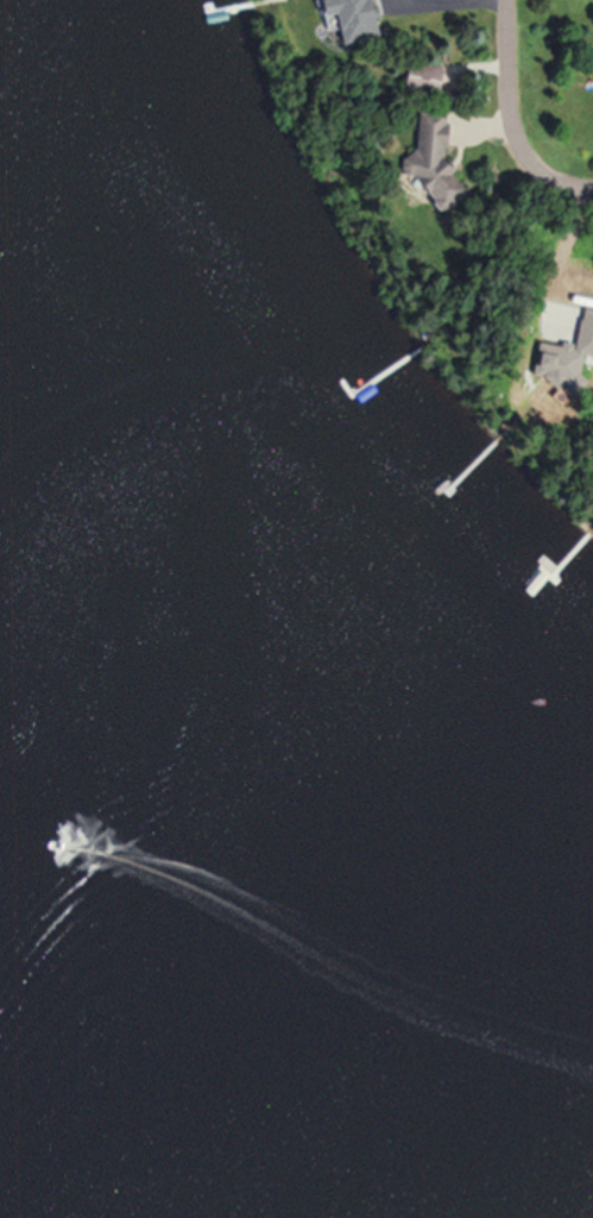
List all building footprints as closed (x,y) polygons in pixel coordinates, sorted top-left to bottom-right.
[(415,174),(439,180),(436,194),(466,201),(475,164),(456,159),(463,133),(456,131),(459,120),(431,113),(415,174)]
